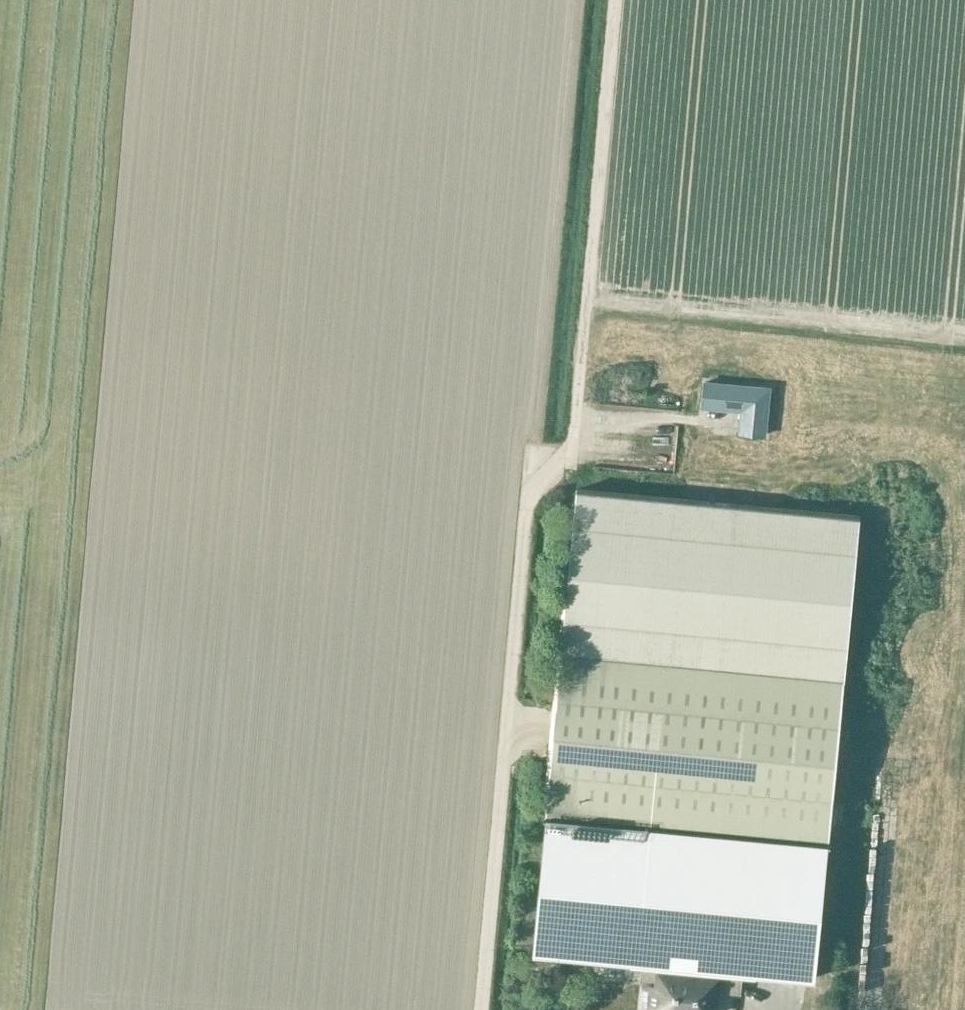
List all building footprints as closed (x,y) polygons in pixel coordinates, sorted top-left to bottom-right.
[(705,380),(702,404),(742,408),(740,432),(764,434),(768,392),(744,390),(744,384),(705,380)] [(577,488),(561,649),(844,676),(844,675),(860,516),(759,506),(577,488)] [(561,649),(546,810),(795,833),(829,837),(838,740),(844,676),(561,649)] [(546,812),(533,949),(643,960),(741,969),(816,977),(829,839),(546,812)] [(642,977),(649,978),(657,979),(657,986),(660,986),(658,1009),(714,1009),(716,988),(717,986),(725,986),(724,989),(739,990),(741,969),(643,960),(642,977)]
